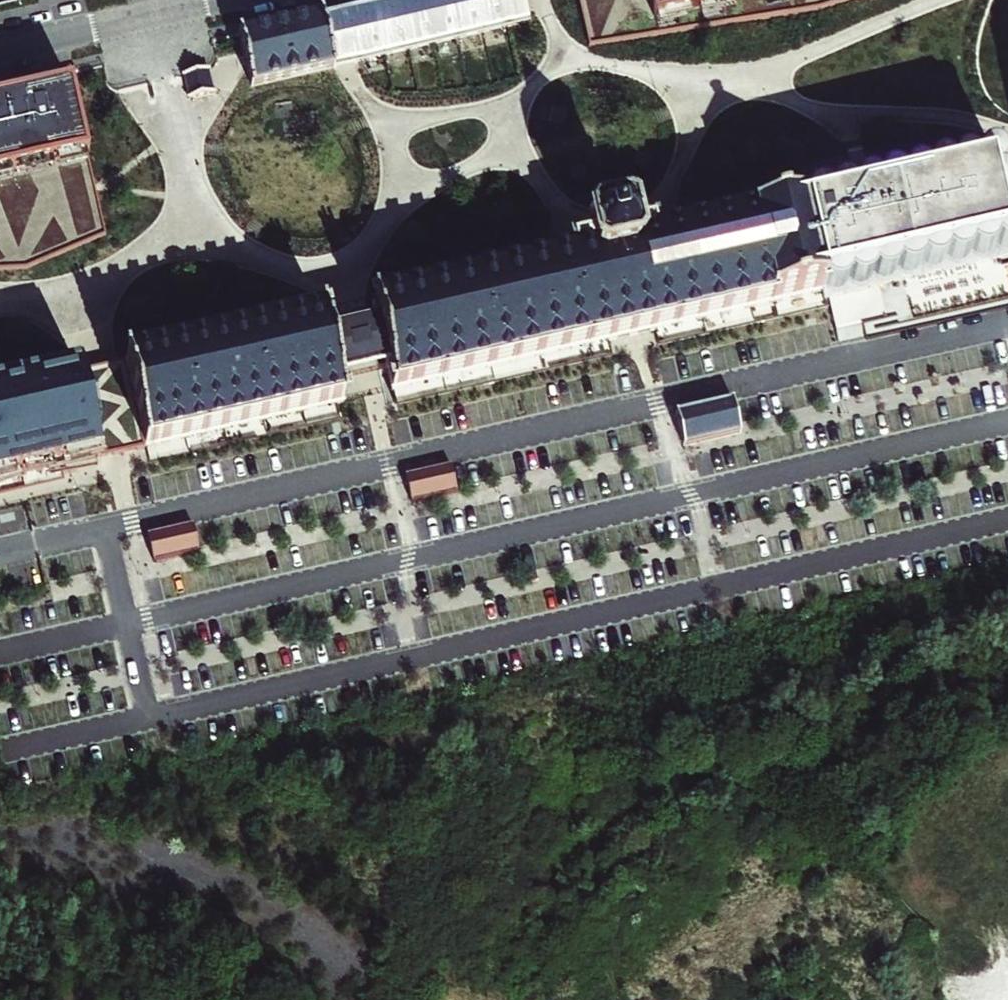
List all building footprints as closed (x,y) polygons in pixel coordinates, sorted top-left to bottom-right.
[(236,48),(248,101),(331,82),(331,81),(526,35),(518,0),(449,0),(426,5),(400,11),(376,16),(352,22),(319,29),(278,38),(236,48)] [(584,63),(813,27),(903,0),(569,0),(584,63)] [(205,84),(180,90),(186,114),(210,108),(205,84)] [(22,283),(103,249),(84,165),(65,87),(0,102),(0,284),(22,283)] [(580,361),(638,348),(815,308),(816,314),(822,313),(1007,271),(1007,217),(996,166),(858,197),(799,211),(801,219),(794,220),(650,252),(649,246),(631,249),(626,228),(607,233),(582,238),(587,259),(567,264),(569,272),(363,318),(383,406),(556,366),(580,361)] [(340,416),(320,331),(121,377),(141,462),(340,416)] [(77,387),(19,400),(0,404),(0,495),(97,473),(77,387)] [(677,411),(684,443),(742,429),(735,397),(677,411)] [(456,462),(410,472),(416,499),(462,489),(456,462)] [(194,524),(148,534),(154,561),(200,551),(194,524)]
